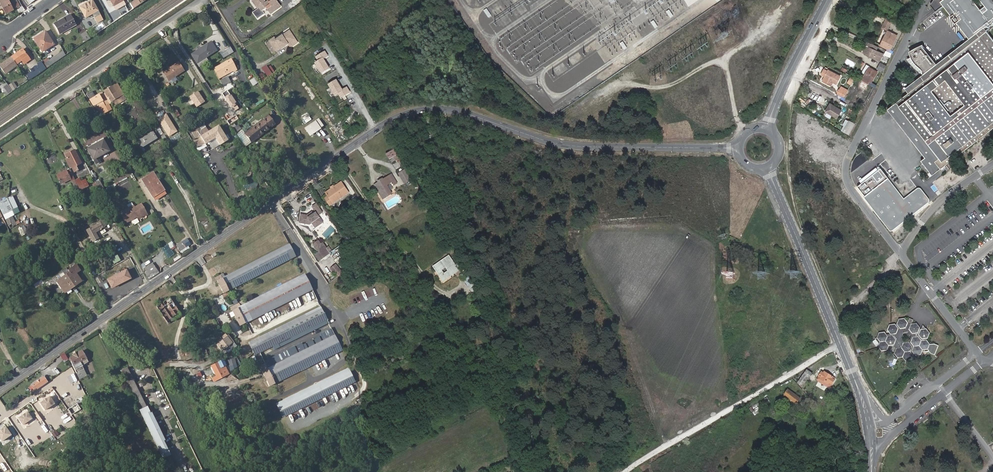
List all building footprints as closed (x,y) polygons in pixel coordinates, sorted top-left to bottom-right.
[(18,0),(17,0),(14,1),(14,0),(10,0),(0,0),(0,2),(6,13),(14,9),(14,8),(20,5),(18,0)] [(84,17),(97,11),(91,0),(90,0),(78,7),(84,17)] [(141,4),(138,0),(134,0),(130,3),(134,9),(141,4)] [(271,14),(280,8),(276,1),(271,5),(270,3),(274,0),(267,0),(268,1),(266,3),(264,0),(254,0),(260,8),(253,13),(257,19),(265,14),(262,11),(267,8),(271,14)] [(932,1),(931,3),(930,5),(935,11),(943,5),(969,39),(976,33),(992,20),(992,0),(980,0),(987,9),(983,13),(973,0),(933,0),(932,1)] [(93,17),(96,23),(102,20),(99,14),(93,17)] [(70,15),(53,24),(59,33),(75,24),(70,15)] [(992,26),(992,20),(976,33),(979,38),(941,67),(937,63),(937,62),(935,63),(930,56),(932,54),(927,50),(923,45),(916,48),(909,51),(910,56),(912,60),(914,63),(915,63),(918,66),(921,70),(922,72),(922,73),(924,74),(926,74),(928,77),(908,93),(888,110),(889,110),(888,111),(889,114),(890,113),(907,135),(906,135),(908,138),(909,137),(926,158),(922,161),(928,170),(926,171),(931,177),(992,129),(992,39),(987,31),(992,26)] [(896,35),(887,30),(881,44),(889,48),(896,35)] [(33,39),(42,52),(53,44),(45,31),(33,39)] [(85,42),(90,39),(86,31),(80,35),(85,42)] [(269,40),(276,50),(281,47),(284,45),(285,46),(288,44),(290,47),(298,42),(289,31),(276,39),(274,37),(269,40)] [(723,38),(727,44),(734,39),(730,33),(723,38)] [(937,63),(941,67),(979,38),(976,33),(969,39),(937,63)] [(215,51),(212,45),(208,47),(207,44),(191,55),(196,64),(215,51)] [(222,58),(233,52),(230,46),(219,52),(222,58)] [(866,46),(863,53),(869,55),(873,49),(866,46)] [(17,54),(11,58),(16,64),(27,56),(22,49),(16,53),(17,54)] [(47,57),(42,60),(47,67),(66,55),(63,50),(48,59),(47,57)] [(326,50),(316,57),(319,61),(316,63),(323,74),(331,69),(325,59),(329,56),(326,50)] [(908,93),(928,77),(926,74),(924,74),(922,73),(922,72),(921,70),(918,66),(915,63),(914,63),(912,60),(910,56),(909,56),(910,58),(907,59),(915,69),(917,68),(919,70),(917,71),(921,76),(904,89),(908,93)] [(11,58),(7,61),(6,60),(0,65),(0,66),(5,74),(17,66),(16,64),(11,58)] [(180,62),(185,70),(189,68),(183,59),(180,62)] [(236,68),(231,59),(214,68),(218,78),(236,68)] [(179,62),(163,72),(169,81),(185,71),(179,62)] [(879,62),(876,69),(882,72),(886,65),(879,62)] [(33,66),(38,73),(42,70),(37,63),(33,66)] [(877,72),(869,67),(867,70),(865,75),(861,81),(868,85),(870,81),(871,82),(877,72)] [(840,77),(828,71),(824,78),(831,81),(836,84),(840,77)] [(225,77),(219,80),(222,85),(228,82),(225,77)] [(254,78),(249,80),(253,86),(258,83),(254,78)] [(338,94),(341,99),(351,93),(348,87),(343,90),(337,80),(328,85),(335,96),(338,94)] [(104,91),(111,104),(120,98),(119,97),(126,92),(120,82),(116,85),(116,84),(104,91)] [(839,88),(836,94),(842,97),(845,92),(839,88)] [(150,89),(139,95),(146,106),(150,103),(148,101),(154,97),(154,95),(151,91),(150,89)] [(86,94),(93,105),(97,103),(98,106),(103,103),(105,105),(109,103),(102,92),(96,95),(93,90),(86,94)] [(205,102),(197,90),(189,96),(196,107),(205,102)] [(238,108),(226,90),(221,93),(233,111),(238,108)] [(126,92),(119,97),(120,98),(111,104),(113,107),(129,97),(126,92)] [(840,110),(829,103),(825,111),(836,117),(840,110)] [(177,131),(165,113),(157,118),(169,137),(177,131)] [(268,115),(244,133),(251,142),(275,123),(268,115)] [(319,128),(322,126),(318,119),(305,128),(309,135),(319,129),(319,128)] [(848,134),(853,124),(848,122),(842,132),(848,134)] [(235,124),(231,127),(236,136),(242,131),(238,125),(236,127),(235,124)] [(226,140),(217,125),(200,136),(205,143),(214,137),(219,144),(226,140)] [(151,130),(135,140),(140,148),(156,138),(151,130)] [(86,151),(92,162),(107,153),(101,142),(86,151)] [(82,163),(75,150),(65,155),(74,172),(78,171),(76,166),(82,163)] [(403,165),(394,150),(386,154),(396,170),(403,165)] [(90,174),(87,167),(81,169),(85,176),(90,174)] [(881,169),(857,187),(890,231),(892,231),(929,203),(929,201),(929,199),(921,189),(919,188),(917,189),(904,199),(881,169)] [(399,173),(405,183),(411,179),(405,170),(399,173)] [(57,176),(61,184),(70,179),(67,171),(57,176)] [(379,183),(375,185),(384,200),(392,194),(387,186),(392,183),(394,186),(397,184),(392,175),(383,180),(383,179),(378,182),(379,183)] [(141,180),(152,198),(163,191),(156,179),(151,182),(148,176),(141,180)] [(79,190),(89,186),(85,179),(80,181),(79,178),(75,180),(79,190)] [(94,190),(102,185),(99,180),(91,184),(94,190)] [(332,188),(327,192),(329,196),(333,202),(349,192),(342,181),(335,186),(332,188)] [(152,198),(154,202),(166,195),(163,191),(152,198)] [(0,201),(0,208),(3,214),(7,212),(13,208),(7,198),(0,201)] [(314,213),(313,211),(308,215),(302,213),(300,222),(310,224),(313,222),(316,227),(324,222),(319,215),(323,212),(317,203),(313,206),(315,209),(316,211),(314,213)] [(121,212),(127,223),(137,216),(139,215),(140,217),(140,218),(147,214),(142,204),(135,207),(133,205),(121,212)] [(103,220),(85,230),(92,242),(99,238),(96,232),(107,226),(103,220)] [(200,223),(206,233),(211,230),(204,220),(200,223)] [(24,226),(18,229),(22,236),(28,233),(24,226)] [(319,252),(315,255),(319,260),(348,240),(344,235),(327,246),(324,242),(322,244),(319,240),(314,243),(319,252)] [(742,236),(739,243),(745,245),(748,238),(742,236)] [(767,254),(773,244),(759,237),(754,247),(767,254)] [(182,243),(185,248),(191,246),(187,240),(182,243)] [(289,244),(222,279),(220,275),(215,278),(220,287),(223,294),(295,257),(289,244)] [(449,256),(433,267),(443,281),(458,271),(449,256)] [(152,263),(145,268),(148,271),(154,267),(152,263)] [(337,277),(343,272),(336,263),(330,268),(337,277)] [(65,276),(61,279),(67,288),(75,283),(77,285),(84,281),(79,273),(83,270),(78,264),(71,269),(72,271),(65,276)] [(62,272),(65,276),(72,271),(71,269),(69,267),(62,272)] [(150,280),(159,273),(154,267),(145,273),(150,280)] [(126,268),(106,279),(111,289),(132,278),(126,268)] [(467,286),(473,282),(466,271),(460,275),(467,286)] [(304,274),(232,311),(240,326),(312,289),(304,274)] [(75,283),(67,288),(69,291),(77,285),(75,283)] [(165,320),(179,312),(173,301),(168,303),(166,300),(157,305),(165,320)] [(321,306),(249,343),(255,355),(327,318),(321,306)] [(911,360),(913,356),(912,354),(914,354),(915,356),(918,355),(921,355),(923,350),(928,350),(931,354),(935,355),(939,347),(935,345),(930,346),(930,345),(927,341),(924,341),(925,339),(928,339),(930,334),(923,325),(921,330),(917,324),(912,325),(908,323),(905,319),(900,320),(898,324),(891,325),(888,330),(891,334),(887,335),(885,333),(880,333),(878,338),(881,343),(880,345),(879,347),(882,351),(887,350),(889,346),(894,345),(897,349),(895,354),(898,358),(903,357),(905,361),(911,360)] [(335,334),(262,371),(270,385),(342,349),(335,334)] [(221,352),(231,344),(232,342),(227,336),(226,337),(225,335),(222,338),(223,340),(216,345),(221,352)] [(233,346),(231,344),(221,352),(223,354),(233,346)] [(85,364),(89,361),(81,350),(78,353),(77,351),(73,354),(73,355),(70,357),(73,362),(72,363),(78,374),(85,370),(83,367),(85,364)] [(60,355),(63,361),(68,359),(64,352),(60,355)] [(207,368),(214,382),(230,375),(223,361),(207,368)] [(349,367),(277,404),(280,411),(283,417),(356,380),(349,367)] [(120,371),(129,390),(135,388),(125,368),(120,371)] [(78,374),(82,379),(89,375),(85,370),(78,374)] [(807,371),(798,384),(802,387),(808,378),(809,379),(812,375),(807,371)] [(820,379),(828,384),(827,386),(830,388),(835,379),(824,372),(823,374),(821,372),(817,380),(819,381),(820,379)] [(36,390),(47,382),(43,378),(32,385),(36,390)] [(135,388),(129,390),(139,410),(145,407),(135,388)] [(784,396),(796,404),(800,399),(788,390),(784,396)] [(49,395),(39,402),(45,411),(55,404),(49,395)] [(924,398),(919,403),(921,406),(927,402),(924,398)] [(139,410),(169,471),(177,471),(145,407),(139,410)] [(27,411),(17,418),(23,427),(33,420),(27,411)] [(59,426),(66,422),(61,416),(55,420),(59,426)] [(0,430),(0,442),(1,442),(11,435),(5,427),(0,430)]
